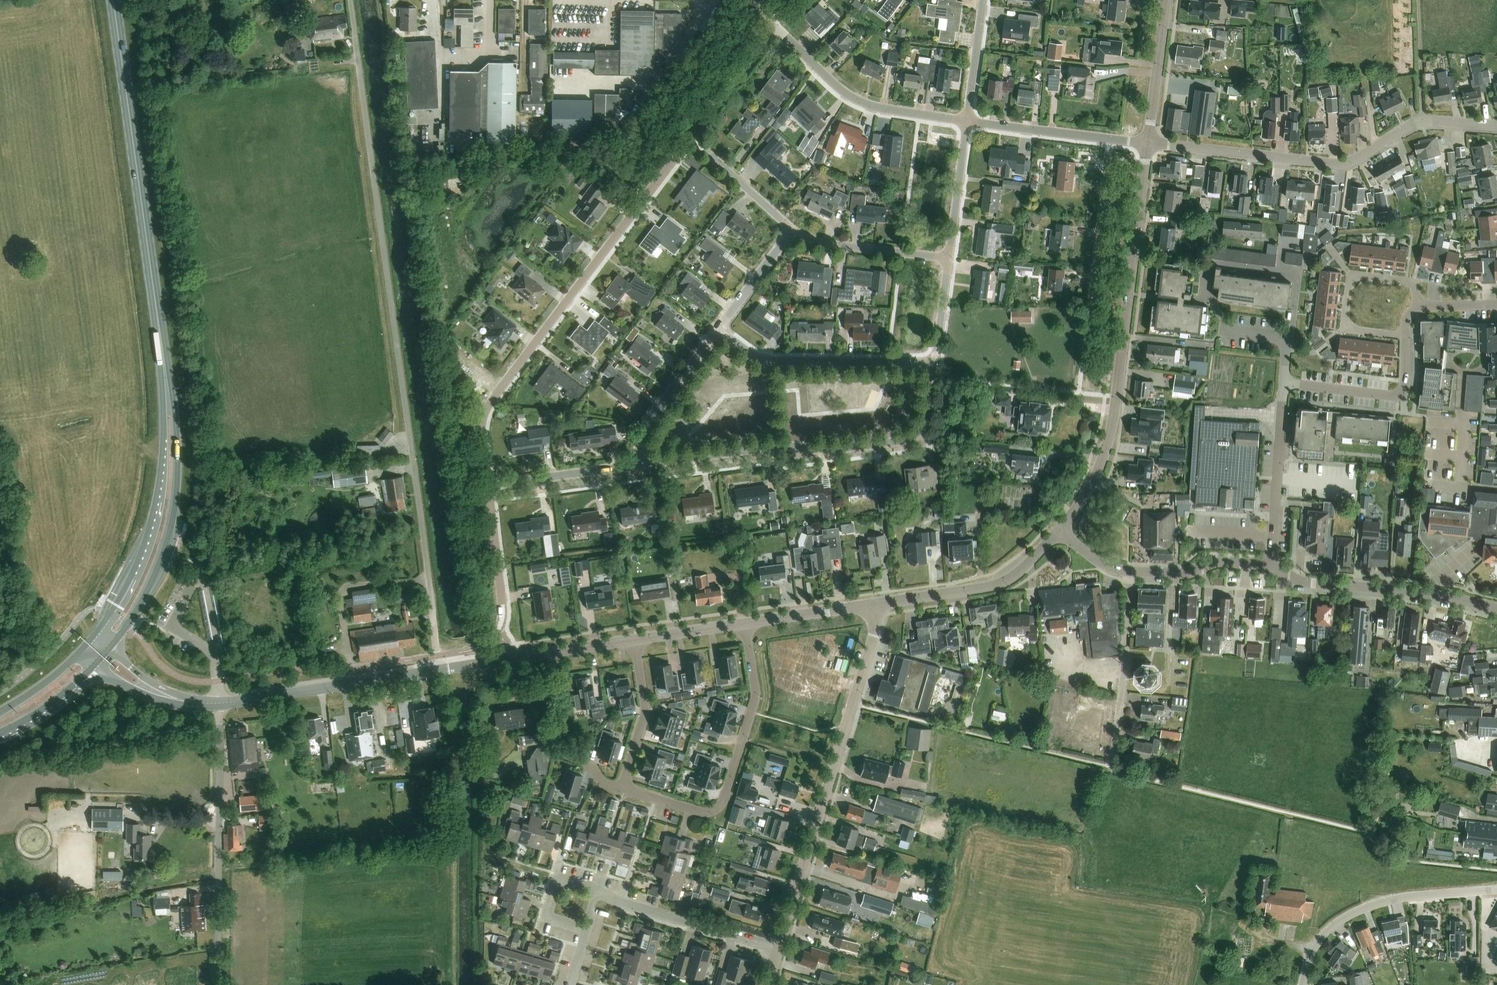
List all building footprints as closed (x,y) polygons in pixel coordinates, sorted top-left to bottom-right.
[(859,10),(863,5),(856,0),(852,5),(859,10)] [(878,13),(889,21),(904,0),(888,0),(878,13)] [(938,5),(954,7),(962,8),(963,3),(958,2),(958,0),(939,0),(938,5)] [(1126,1),(1115,0),(1111,0),(1110,5),(1103,5),(1102,12),(1109,13),(1108,19),(1124,21),(1126,1)] [(1192,0),(1190,0),(1188,15),(1199,16),(1199,18),(1219,21),(1222,4),(1192,0)] [(1253,3),(1231,0),(1230,9),(1232,10),(1232,16),(1245,17),(1245,11),(1252,12),(1253,3)] [(292,4),(293,11),(293,15),(309,13),(308,3),(292,4)] [(814,9),(805,17),(817,28),(822,24),(827,29),(834,23),(835,24),(840,19),(830,10),(827,12),(819,4),(814,9)] [(954,7),(938,5),(928,4),(926,17),(939,18),(938,29),(941,30),(939,42),(955,44),(956,32),(959,32),(962,8),(954,7)] [(415,30),(415,8),(400,7),(400,30),(415,30)] [(454,9),(454,23),(461,23),(461,47),(473,47),(473,9),(454,9)] [(514,33),(514,9),(498,9),(498,33),(514,33)] [(528,9),(528,35),(545,35),(545,22),(546,22),(546,20),(545,20),(545,9),(528,9)] [(654,54),(662,54),(663,54),(663,29),(668,29),(668,30),(682,31),(682,29),(682,14),(655,14),(655,12),(621,11),(620,50),(595,50),(594,74),(620,75),(654,76),(654,65),(654,54)] [(1038,27),(1039,17),(1020,14),(1019,21),(1006,19),(1003,37),(1029,40),(1031,26),(1038,27)] [(311,20),(311,23),(308,23),(310,40),(313,40),(314,42),(331,40),(331,39),(343,37),(342,28),(347,28),(345,15),(311,20)] [(887,31),(891,33),(896,26),(892,23),(887,28),(889,29),(887,31)] [(1288,26),(1278,26),(1277,38),(1287,39),(1288,26)] [(906,30),(899,28),(897,37),(905,38),(906,30)] [(862,44),(866,40),(859,34),(855,37),(853,39),(845,31),(840,36),(839,36),(831,45),(843,56),(849,49),(853,54),(862,44)] [(1228,31),(1227,42),(1237,43),(1238,32),(1228,31)] [(445,47),(455,47),(455,37),(444,38),(445,47)] [(1122,55),(1123,42),(1094,38),(1091,62),(1104,63),(1106,54),(1122,55)] [(435,40),(404,42),(407,109),(438,108),(435,40)] [(1225,42),(1210,40),(1209,51),(1224,53),(1225,42)] [(1063,44),(1050,43),(1048,59),(1061,60),(1063,44)] [(546,78),(547,44),(539,44),(537,44),(529,44),(529,78),(531,84),(531,95),(521,94),(519,97),(519,112),(529,112),(529,114),(534,114),(535,116),(545,116),(545,98),(546,98),(546,78)] [(1201,69),(1204,49),(1193,47),(1193,49),(1178,47),(1176,64),(1190,66),(1190,68),(1201,69)] [(297,60),(304,59),(303,51),(295,52),(297,60)] [(594,52),(553,51),(552,68),(594,68),(594,52)] [(889,52),(886,65),(898,67),(900,54),(889,52)] [(1016,58),(1005,57),(1004,64),(1015,65),(1016,58)] [(880,80),(886,69),(867,60),(861,71),(862,71),(861,73),(867,76),(867,74),(880,80)] [(1472,73),(1482,71),(1481,62),(1470,64),(1472,73)] [(516,63),(488,63),(480,71),(450,71),(449,131),(488,131),(488,149),(494,149),(494,143),(515,143),(516,63)] [(928,80),(930,64),(919,63),(918,67),(916,67),(916,71),(917,71),(917,76),(906,74),(905,86),(920,88),(922,79),(928,80)] [(930,64),(928,80),(934,81),(934,80),(939,81),(937,90),(949,92),(951,81),(959,82),(960,71),(941,68),(940,71),(936,70),(937,65),(931,65),(930,64)] [(1089,77),(1089,75),(1090,70),(1071,67),(1069,82),(1079,83),(1078,89),(1079,89),(1078,96),(1092,98),(1092,91),(1093,91),(1095,78),(1089,77)] [(787,100),(790,96),(784,92),(793,81),(778,70),(773,77),(767,84),(761,92),(772,101),(764,111),(768,113),(769,112),(775,116),(781,108),(779,106),(785,99),(787,100)] [(1450,89),(1455,88),(1452,75),(1446,76),(1445,71),(1437,72),(1440,89),(1432,91),(1434,101),(1451,98),(1450,89)] [(1472,88),(1462,90),(1465,105),(1482,102),(1480,93),(1486,91),(1482,71),(1472,73),(1473,80),(1471,80),(1472,88)] [(631,76),(619,76),(619,108),(631,108),(631,76)] [(1013,92),(1015,81),(1007,80),(1007,82),(991,80),(988,98),(1000,99),(1002,90),(1013,92)] [(1035,94),(1041,95),(1043,82),(1031,81),(1030,86),(1021,84),(1018,102),(1034,104),(1035,94)] [(1241,97),(1242,88),(1228,86),(1227,95),(1241,97)] [(1333,95),(1331,87),(1320,90),(1322,98),(1333,95)] [(1185,112),(1185,111),(1169,109),(1167,129),(1183,131),(1183,129),(1190,130),(1189,133),(1210,136),(1216,92),(1196,89),(1193,113),(1185,112)] [(1389,96),(1396,111),(1406,106),(1399,91),(1389,96)] [(618,94),(594,94),(593,137),(617,137),(618,94)] [(1289,112),(1289,94),(1280,94),(1281,112),(1289,112)] [(1366,116),(1364,95),(1353,97),(1354,107),(1358,107),(1360,117),(1366,116)] [(1386,115),(1396,111),(1389,96),(1379,100),(1386,115)] [(777,121),(781,125),(782,126),(783,126),(792,114),(809,131),(811,130),(816,135),(826,125),(820,119),(825,113),(808,97),(797,109),(793,114),(787,109),(777,121)] [(1263,114),(1263,121),(1262,121),(1261,129),(1262,129),(1262,138),(1274,139),(1276,122),(1276,114),(1280,114),(1280,112),(1280,97),(1271,97),(1271,110),(1267,110),(1263,114)] [(1337,112),(1337,97),(1326,98),(1327,113),(1337,112)] [(592,100),(551,99),(551,136),(591,137),(592,100)] [(769,112),(768,113),(763,119),(749,108),(743,115),(748,119),(743,127),(738,123),(731,131),(746,142),(760,124),(766,128),(775,116),(769,112)] [(1296,133),(1298,122),(1297,122),(1298,113),(1291,112),(1290,121),(1286,121),(1284,140),(1295,141),(1298,142),(1299,134),(1296,133)] [(407,124),(417,124),(416,116),(406,117),(407,124)] [(1356,136),(1359,136),(1358,117),(1341,118),(1342,137),(1344,136),(1345,143),(1356,142),(1356,136)] [(863,132),(840,124),(835,137),(832,136),(827,151),(842,157),(844,150),(845,151),(845,149),(844,149),(847,142),(856,145),(854,149),(863,152),(868,139),(861,137),(863,132)] [(1309,144),(1325,144),(1325,124),(1308,125),(1309,144)] [(773,129),(771,131),(764,139),(768,143),(775,135),(777,133),(773,129)] [(881,134),(874,133),(872,145),(879,146),(881,134)] [(885,134),(881,164),(899,166),(903,137),(885,134)] [(820,140),(815,137),(810,146),(815,149),(820,140)] [(786,148),(783,145),(775,138),(755,161),(765,170),(767,168),(788,187),(797,177),(777,159),(786,148)] [(1422,159),(1441,155),(1437,138),(1418,141),(1419,144),(1415,144),(1417,154),(1421,153),(1422,159)] [(1474,158),(1490,154),(1488,144),(1472,147),(1474,158)] [(991,148),(989,165),(1003,167),(1002,176),(1009,177),(1010,168),(1016,168),(1015,173),(1024,174),(1026,157),(1018,156),(1019,149),(1007,147),(1006,150),(991,148)] [(1457,158),(1465,157),(1464,147),(1456,147),(1457,158)] [(818,150),(817,150),(813,161),(823,165),(827,154),(823,152),(818,150)] [(1456,174),(1454,152),(1447,152),(1449,174),(1456,174)] [(1490,154),(1474,158),(1476,168),(1493,165),(1490,154)] [(1387,164),(1392,174),(1405,166),(1400,157),(1387,164)] [(1073,191),(1076,163),(1060,161),(1056,189),(1073,191)] [(1185,179),(1187,164),(1180,163),(1170,162),(1170,165),(1167,165),(1166,169),(1160,168),(1159,178),(1178,180),(1178,179),(1185,179)] [(1379,182),(1392,174),(1387,164),(1373,172),(1379,182)] [(1191,178),(1203,179),(1205,166),(1192,165),(1191,178)] [(1470,174),(1468,166),(1456,169),(1458,177),(1470,174)] [(1220,193),(1222,173),(1210,171),(1208,192),(1220,193)] [(588,178),(583,174),(575,185),(580,188),(588,178)] [(1246,193),(1248,175),(1235,174),(1233,191),(1246,193)] [(1408,190),(1416,188),(1412,174),(1404,176),(1408,190)] [(436,188),(448,186),(447,175),(434,177),(436,188)] [(1471,175),(1457,178),(1459,187),(1473,184),(1471,175)] [(1480,189),(1496,186),(1495,175),(1478,178),(1480,189)] [(713,193),(717,187),(705,178),(701,183),(693,176),(674,200),(688,211),(697,199),(700,201),(709,190),(713,193)] [(850,181),(841,177),(839,181),(847,185),(847,190),(850,190),(850,184),(849,184),(850,181)] [(1277,205),(1279,185),(1272,184),(1273,178),(1260,177),(1258,192),(1266,193),(1266,198),(1264,198),(1263,203),(1277,205)] [(1002,187),(1015,189),(1015,192),(1025,193),(1026,190),(1027,183),(1003,180),(1002,187)] [(1298,212),(1301,183),(1301,181),(1291,180),(1290,181),(1288,181),(1286,197),(1293,198),(1292,212),(1298,212)] [(1301,183),(1298,212),(1304,213),(1305,199),(1313,200),(1314,184),(1313,184),(1313,182),(1301,181),(1301,183)] [(1398,184),(1401,189),(1406,186),(1403,181),(1398,184)] [(601,215),(607,208),(596,200),(604,190),(594,183),(583,197),(588,201),(577,216),(590,226),(599,214),(601,215)] [(1326,184),(1324,202),(1319,202),(1318,210),(1335,212),(1338,185),(1326,184)] [(1395,192),(1401,189),(1398,184),(1392,187),(1395,192)] [(997,213),(1001,187),(985,185),(982,211),(997,213)] [(1200,198),(1202,187),(1191,186),(1189,196),(1200,198)] [(1480,189),(1483,200),(1496,197),(1496,187),(1496,186),(1480,189)] [(1363,204),(1365,188),(1352,187),(1350,199),(1349,199),(1348,210),(1358,211),(1358,203),(1363,204)] [(837,190),(833,198),(823,193),(821,197),(809,191),(805,199),(811,202),(808,208),(832,219),(838,206),(844,208),(849,196),(837,190)] [(1179,212),(1182,193),(1167,191),(1164,210),(1179,212)] [(1387,211),(1384,191),(1375,192),(1378,212),(1387,211)] [(887,208),(865,206),(866,196),(852,194),(850,212),(858,213),(857,221),(874,223),(874,221),(885,222),(887,208)] [(1251,196),(1239,194),(1237,212),(1249,213),(1251,196)] [(1200,198),(1199,208),(1199,212),(1208,213),(1209,209),(1205,209),(1207,199),(1200,198)] [(1474,206),(1473,198),(1463,200),(1464,207),(1474,206)] [(1287,209),(1279,208),(1278,221),(1286,222),(1287,209)] [(1496,227),(1496,208),(1475,211),(1476,218),(1479,218),(1480,229),(1496,227)] [(737,212),(733,217),(723,210),(712,225),(713,226),(721,231),(722,232),(724,230),(727,226),(747,241),(756,229),(747,223),(749,221),(737,212)] [(555,218),(549,212),(543,218),(550,224),(555,218)] [(1318,213),(1311,212),(1309,225),(1316,225),(1318,213)] [(1270,213),(1269,221),(1277,221),(1278,214),(1270,213)] [(1341,214),(1334,213),(1333,223),(1332,226),(1330,225),(1329,235),(1331,235),(1338,236),(1339,231),(1339,227),(1341,214)] [(1350,216),(1341,214),(1339,227),(1348,228),(1350,216)] [(1209,226),(1210,216),(1201,215),(1200,226),(1209,226)] [(682,230),(668,219),(660,229),(655,226),(640,246),(652,255),(660,244),(674,255),(685,240),(679,235),(682,230)] [(1182,231),(1183,222),(1171,221),(1170,229),(1162,228),(1160,248),(1173,250),(1175,230),(1182,231)] [(1262,225),(1258,225),(1225,222),(1224,234),(1236,235),(1236,236),(1261,238),(1262,225)] [(1305,225),(1283,222),(1281,235),(1304,238),(1305,225)] [(980,228),(977,254),(988,255),(988,257),(994,258),(996,248),(995,248),(997,233),(1012,235),(1014,227),(989,223),(988,229),(980,228)] [(1070,225),(1057,224),(1057,230),(1052,229),(1050,249),(1060,250),(1061,247),(1068,247),(1070,225)] [(557,242),(549,251),(563,261),(574,246),(576,248),(581,241),(566,229),(564,232),(557,226),(550,236),(557,242)] [(717,236),(721,231),(713,226),(709,230),(717,236)] [(1480,229),(1481,240),(1478,240),(1479,247),(1496,245),(1496,227),(1480,229)] [(1305,233),(1304,241),(1299,240),(1298,252),(1302,253),(1302,251),(1316,253),(1318,235),(1305,233)] [(1324,244),(1328,241),(1323,235),(1319,238),(1324,244)] [(706,238),(702,243),(700,247),(705,251),(701,257),(706,261),(705,262),(725,277),(733,265),(722,257),(725,252),(706,238)] [(1360,266),(1363,246),(1352,244),(1352,243),(1338,242),(1334,245),(1340,252),(1344,249),(1351,250),(1349,264),(1360,266)] [(1393,270),(1396,250),(1390,249),(1390,242),(1386,242),(1385,249),(1382,268),(1393,270)] [(1371,267),(1374,247),(1363,246),(1360,266),(1371,267)] [(1437,272),(1442,247),(1436,246),(1435,249),(1424,246),(1420,265),(1431,268),(1430,271),(1437,272)] [(1382,268),(1385,249),(1374,247),(1371,267),(1382,268)] [(1396,250),(1393,270),(1404,271),(1407,251),(1407,247),(1403,247),(1402,251),(1396,250)] [(1442,247),(1437,272),(1443,274),(1444,271),(1455,273),(1459,254),(1448,252),(1449,249),(1442,247)] [(515,254),(509,249),(504,256),(510,261),(515,254)] [(1339,284),(1341,273),(1326,271),(1327,262),(1331,259),(1326,252),(1322,255),(1320,270),(1321,270),(1319,282),(1339,284)] [(1482,284),(1489,283),(1488,258),(1481,258),(1481,261),(1470,262),(1471,281),(1482,281),(1482,284)] [(1489,283),(1496,283),(1496,280),(1496,261),(1495,261),(1495,258),(1488,258),(1489,283)] [(1033,263),(1014,261),(1013,269),(1033,271),(1033,263)] [(812,264),(800,262),(798,280),(822,283),(821,294),(828,295),(829,281),(823,281),(825,266),(812,265),(812,264)] [(1150,332),(1205,339),(1208,313),(1202,312),(1203,306),(1184,304),(1185,298),(1191,299),(1192,294),(1186,293),(1188,275),(1182,274),(1183,265),(1158,262),(1155,289),(1157,289),(1155,306),(1153,306),(1150,332)] [(533,305),(540,296),(539,296),(543,290),(527,278),(532,272),(522,264),(515,274),(521,278),(513,289),(525,298),(524,298),(533,305)] [(1282,304),(1289,305),(1291,283),(1275,281),(1276,277),(1272,276),(1271,281),(1221,274),(1221,268),(1216,268),(1214,287),(1220,288),(1218,299),(1282,308),(1282,304)] [(1064,277),(1065,271),(1051,269),(1049,289),(1062,290),(1063,277),(1064,277)] [(885,294),(887,272),(875,271),(875,273),(847,270),(845,290),(839,289),(839,288),(833,287),(831,306),(837,307),(838,299),(853,300),(854,283),(874,285),(873,293),(885,294)] [(987,298),(990,272),(974,270),(973,276),(976,277),(974,297),(987,298)] [(701,309),(709,297),(698,289),(701,284),(687,274),(681,283),(686,288),(681,294),(701,309)] [(644,307),(655,292),(635,276),(629,284),(618,275),(605,291),(607,292),(600,300),(613,309),(625,293),(644,307)] [(1338,295),(1339,284),(1319,282),(1318,293),(1338,295)] [(484,297),(478,292),(472,300),(479,305),(484,297)] [(767,292),(763,297),(770,302),(774,297),(767,292)] [(1337,306),(1338,295),(1318,293),(1317,304),(1337,306)] [(759,304),(755,311),(746,323),(770,340),(779,328),(764,317),(768,310),(759,304)] [(1335,317),(1337,306),(1317,304),(1315,315),(1335,317)] [(675,340),(684,328),(673,320),(676,315),(665,307),(662,312),(664,314),(656,326),(675,340)] [(516,327),(493,310),(484,323),(492,329),(486,337),(494,342),(494,343),(501,348),(508,339),(507,338),(516,327)] [(1032,322),(1032,311),(1011,311),(1011,322),(1032,322)] [(862,314),(855,314),(846,314),(845,329),(854,329),(854,340),(879,340),(879,324),(862,324),(862,314)] [(1334,328),(1335,317),(1315,315),(1314,325),(1313,325),(1311,341),(1314,345),(1322,339),(1318,335),(1319,326),(1334,328)] [(599,324),(595,321),(587,331),(580,325),(570,338),(592,355),(609,333),(616,338),(621,331),(604,318),(599,324)] [(1440,358),(1440,336),(1444,336),(1444,321),(1421,320),(1421,334),(1424,334),(1424,358),(1440,358)] [(808,325),(808,322),(793,322),(791,325),(791,335),(800,335),(800,340),(825,340),(825,335),(833,335),(833,322),(825,322),(825,325),(808,325)] [(1465,326),(1450,324),(1446,352),(1447,352),(1448,348),(1462,350),(1463,347),(1480,349),(1480,351),(1495,351),(1495,353),(1492,353),(1493,376),(1496,376),(1496,326),(1479,327),(1479,328),(1465,326)] [(652,372),(660,360),(649,352),(653,347),(639,337),(627,353),(643,365),(640,369),(648,375),(651,371),(652,372)] [(1349,359),(1351,340),(1340,338),(1338,353),(1332,352),(1328,347),(1321,353),(1324,358),(1338,359),(1338,358),(1349,359)] [(1360,361),(1362,341),(1351,340),(1349,359),(1360,361)] [(1371,362),(1373,342),(1362,341),(1360,361),(1371,362)] [(1382,363),(1384,344),(1373,342),(1371,362),(1382,363)] [(1384,344),(1382,363),(1393,365),(1395,345),(1384,344)] [(1174,364),(1175,348),(1147,346),(1146,361),(1174,364)] [(1207,362),(1208,350),(1190,349),(1188,360),(1207,362)] [(585,389),(581,387),(551,363),(533,387),(545,397),(556,383),(567,391),(564,395),(571,400),(573,397),(576,400),(585,389)] [(597,372),(587,364),(581,372),(591,380),(597,372)] [(1455,411),(1458,374),(1445,372),(1446,369),(1426,367),(1422,394),(1420,394),(1418,407),(1442,410),(1455,411)] [(590,381),(574,369),(570,374),(586,386),(590,381)] [(629,407),(639,394),(625,384),(628,379),(617,371),(610,380),(613,381),(606,390),(629,407)] [(1202,377),(1176,373),(1173,390),(1194,394),(1196,385),(1201,386),(1202,377)] [(1484,376),(1467,374),(1464,411),(1481,412),(1484,376)] [(1152,390),(1153,383),(1136,381),(1134,397),(1147,398),(1148,390),(1152,390)] [(1004,415),(1013,416),(1021,417),(1019,431),(1029,432),(1030,433),(1037,434),(1038,433),(1038,430),(1046,431),(1046,429),(1048,428),(1048,424),(1047,422),(1047,419),(1050,420),(1052,409),(1049,408),(1049,405),(1040,404),(1039,403),(1032,402),(1031,403),(1022,403),(1022,407),(1010,405),(1011,397),(997,395),(996,404),(1005,405),(1004,415)] [(1196,505),(1254,509),(1259,433),(1260,424),(1260,423),(1250,422),(1250,423),(1205,420),(1206,406),(1195,405),(1190,489),(1197,489),(1196,505)] [(1132,426),(1131,435),(1140,436),(1139,438),(1138,444),(1151,445),(1152,440),(1161,441),(1162,431),(1160,431),(1161,420),(1163,420),(1164,411),(1142,408),(1141,417),(1141,419),(1132,418),(1132,420),(1131,421),(1131,425),(1132,426)] [(1335,448),(1335,446),(1335,439),(1342,440),(1343,437),(1353,438),(1353,441),(1360,441),(1360,439),(1370,439),(1370,442),(1378,443),(1378,440),(1388,441),(1387,451),(1386,451),(1388,452),(1391,417),(1394,417),(1383,416),(1382,419),(1373,418),(1373,416),(1375,416),(1375,415),(1365,414),(1365,417),(1355,417),(1356,414),(1358,414),(1348,413),(1347,416),(1338,415),(1338,413),(1340,413),(1340,412),(1327,411),(1327,419),(1318,418),(1319,411),(1319,410),(1302,409),(1302,410),(1302,416),(1297,416),(1298,416),(1297,416),(1295,440),(1297,458),(1324,461),(1324,460),(1327,460),(1327,461),(1333,462),(1334,450),(1333,450),(1334,448),(1335,448)] [(599,432),(569,436),(571,450),(589,448),(589,447),(610,444),(610,442),(616,441),(614,427),(598,429),(599,432)] [(385,445),(394,434),(387,428),(378,439),(385,445)] [(528,431),(529,437),(511,439),(513,454),(524,452),(524,454),(543,451),(542,444),(550,442),(548,428),(528,431)] [(1492,435),(1481,435),(1481,445),(1491,445),(1492,435)] [(1008,445),(984,443),(983,451),(1007,453),(1008,445)] [(356,458),(380,457),(379,445),(355,446),(356,458)] [(1174,447),(1173,459),(1184,460),(1185,449),(1174,447)] [(1042,464),(1042,461),(1040,459),(1040,457),(1014,454),(1013,469),(1018,470),(1017,474),(1022,474),(1022,475),(1030,476),(1031,475),(1037,476),(1038,467),(1039,467),(1039,466),(1042,464)] [(1179,460),(1158,458),(1158,466),(1178,468),(1179,460)] [(1138,467),(1127,466),(1126,480),(1136,481),(1136,483),(1151,484),(1153,462),(1139,461),(1138,467)] [(933,489),(938,488),(935,465),(905,469),(908,489),(933,486),(933,489)] [(334,488),(365,484),(363,467),(332,470),(334,488)] [(309,485),(318,484),(317,475),(309,476),(309,485)] [(1481,484),(1493,486),(1494,478),(1482,476),(1481,484)] [(402,492),(405,491),(402,477),(381,481),(387,511),(405,508),(402,492)] [(876,482),(876,477),(848,481),(850,496),(858,495),(859,498),(863,497),(863,494),(877,492),(880,511),(889,510),(885,481),(876,482)] [(823,488),(822,484),(790,488),(792,504),(821,500),(824,519),(833,518),(829,487),(823,488)] [(767,493),(766,486),(735,490),(738,507),(751,505),(752,511),(758,510),(757,504),(768,503),(769,512),(778,510),(775,492),(767,493)] [(1422,488),(1421,501),(1434,502),(1435,489),(1422,488)] [(373,492),(357,495),(359,508),(375,505),(373,492)] [(1474,504),(1488,506),(1487,515),(1486,524),(1488,524),(1488,525),(1496,526),(1496,494),(1476,492),(1474,504)] [(684,516),(714,512),(711,493),(699,495),(700,497),(682,500),(684,516)] [(1176,506),(1190,505),(1190,495),(1176,496),(1176,506)] [(1368,509),(1369,504),(1372,504),(1373,497),(1369,497),(1369,496),(1361,495),(1360,508),(1368,509)] [(1405,499),(1396,498),(1395,516),(1404,516),(1405,499)] [(1421,504),(1418,536),(1423,542),(1425,540),(1436,554),(1450,542),(1457,550),(1467,541),(1468,541),(1468,536),(1474,536),(1477,540),(1481,537),(1487,537),(1488,525),(1488,524),(1486,524),(1487,515),(1488,506),(1474,504),(1473,513),(1470,513),(1470,512),(1451,510),(1451,507),(1421,504)] [(650,523),(658,522),(657,510),(649,511),(648,506),(621,510),(623,525),(650,521),(650,523)] [(946,518),(945,508),(939,509),(939,511),(936,512),(937,519),(946,518)] [(1309,510),(1306,545),(1309,546),(1309,551),(1325,552),(1328,518),(1334,518),(1334,513),(1323,512),(1309,510)] [(600,531),(607,530),(606,519),(599,519),(598,512),(587,513),(587,515),(571,517),(573,533),(600,529),(600,531)] [(1174,560),(1174,513),(1144,513),(1144,548),(1152,549),(1152,560),(1174,560)] [(518,539),(544,536),(543,531),(550,530),(548,517),(535,519),(535,521),(516,524),(518,539)] [(1387,566),(1388,551),(1387,551),(1388,533),(1379,532),(1380,522),(1371,522),(1364,521),(1364,524),(1361,552),(1362,552),(1361,565),(1375,566),(1375,565),(1387,566)] [(723,523),(715,524),(716,534),(724,533),(723,523)] [(977,540),(973,540),(973,539),(967,539),(966,523),(945,524),(946,533),(956,532),(956,538),(951,538),(951,541),(949,541),(951,561),(952,561),(954,564),(958,563),(960,560),(961,560),(974,559),(973,547),(978,547),(977,540)] [(816,560),(812,536),(811,525),(806,526),(808,535),(805,545),(805,548),(793,549),(796,569),(804,568),(805,575),(820,574),(819,569),(818,560),(816,560)] [(1399,532),(1398,548),(1397,555),(1410,556),(1412,534),(1411,534),(1412,525),(1405,525),(1404,533),(1399,532)] [(1485,559),(1496,560),(1496,526),(1488,525),(1487,537),(1485,559)] [(822,535),(812,536),(816,560),(818,560),(819,569),(831,567),(830,559),(842,558),(839,528),(824,530),(821,530),(822,535)] [(907,546),(908,560),(915,566),(917,563),(926,562),(925,545),(936,544),(935,532),(920,534),(918,537),(918,542),(910,543),(907,546)] [(549,534),(551,550),(552,555),(559,554),(556,533),(549,534)] [(613,533),(604,534),(606,546),(615,545),(613,533)] [(878,556),(886,555),(884,536),(871,538),(871,544),(860,545),(863,568),(879,566),(878,556)] [(1353,549),(1354,539),(1337,538),(1336,548),(1338,548),(1336,563),(1350,564),(1351,549),(1353,549)] [(784,569),(790,569),(788,555),(776,557),(777,565),(759,567),(760,580),(759,580),(760,582),(761,582),(761,586),(770,585),(770,580),(785,578),(784,569)] [(581,576),(579,561),(573,562),(575,577),(581,576)] [(531,573),(546,570),(544,563),(530,565),(531,573)] [(559,567),(561,576),(570,575),(568,566),(559,567)] [(713,603),(721,601),(719,587),(709,588),(707,574),(695,576),(697,590),(694,591),(697,605),(705,604),(708,606),(711,605),(713,603)] [(641,600),(669,596),(666,578),(659,579),(660,581),(639,585),(641,600)] [(595,591),(584,592),(587,609),(614,605),(611,585),(594,587),(595,591)] [(1076,586),(1039,591),(1042,617),(1078,612),(1081,639),(1086,638),(1088,658),(1094,657),(1121,654),(1120,642),(1122,637),(1119,611),(1122,611),(1120,591),(1101,593),(1100,585),(1076,588),(1076,586)] [(372,621),(370,604),(378,603),(376,588),(352,591),(354,606),(352,606),(354,623),(372,621)] [(549,601),(551,601),(550,590),(533,593),(537,619),(551,617),(549,601)] [(1164,647),(1165,613),(1166,591),(1139,590),(1138,613),(1148,613),(1148,628),(1137,628),(1136,646),(1164,647)] [(1196,617),(1197,595),(1196,594),(1196,593),(1180,592),(1180,593),(1179,593),(1179,602),(1180,602),(1180,613),(1173,613),(1172,627),(1196,629),(1197,618),(1196,617)] [(395,602),(409,601),(409,594),(394,595),(395,602)] [(1211,610),(1210,627),(1203,627),(1202,652),(1219,653),(1220,640),(1224,640),(1224,635),(1231,635),(1234,598),(1218,597),(1217,610),(1211,610)] [(1263,619),(1265,599),(1251,598),(1249,618),(1255,618),(1254,624),(1262,625),(1263,619)] [(1281,642),(1280,654),(1295,655),(1297,636),(1306,636),(1308,611),(1305,610),(1306,602),(1290,601),(1288,620),(1287,632),(1289,633),(1288,643),(1281,642)] [(999,626),(998,616),(996,604),(970,608),(972,623),(983,621),(983,617),(988,616),(990,628),(999,626)] [(405,610),(404,605),(401,605),(403,617),(404,617),(405,624),(394,625),(394,623),(375,625),(375,628),(350,632),(351,634),(353,653),(358,652),(359,661),(380,658),(380,652),(385,652),(386,656),(399,654),(398,647),(416,644),(413,623),(409,623),(408,616),(409,616),(408,610),(405,610)] [(1324,637),(1324,632),(1325,624),(1330,624),(1332,606),(1317,605),(1315,624),(1317,624),(1316,636),(1324,637)] [(1351,606),(1348,646),(1346,667),(1364,668),(1369,607),(1351,606)] [(1393,627),(1395,610),(1382,609),(1381,619),(1379,619),(1377,635),(1384,636),(1385,626),(1393,627)] [(1417,614),(1416,613),(1413,613),(1412,614),(1406,613),(1402,642),(1415,644),(1419,614),(1417,614)] [(1018,633),(1029,632),(1029,639),(1037,639),(1037,624),(1029,624),(1029,615),(1022,615),(1022,616),(1009,617),(1009,625),(1001,626),(1001,641),(1010,640),(1010,636),(1018,636),(1018,633)] [(928,619),(928,620),(931,638),(934,638),(936,651),(959,648),(956,627),(949,628),(948,617),(938,619),(938,617),(928,619)] [(1051,635),(1069,633),(1067,619),(1049,621),(1051,635)] [(1446,636),(1449,637),(1452,638),(1449,649),(1459,652),(1462,640),(1465,641),(1467,632),(1464,631),(1466,623),(1454,619),(1452,628),(1447,626),(1448,623),(1439,620),(1438,624),(1434,623),(1430,637),(1445,641),(1446,636)] [(928,639),(931,638),(928,620),(917,622),(920,641),(909,643),(911,654),(930,652),(928,639)] [(968,646),(977,646),(975,628),(966,629),(968,646)] [(1317,638),(1308,638),(1308,651),(1317,652),(1317,638)] [(1383,639),(1375,638),(1374,648),(1382,649),(1383,639)] [(1272,639),(1270,657),(1279,658),(1280,654),(1281,642),(1281,639),(1272,639)] [(1261,644),(1247,643),(1246,657),(1261,657),(1261,644)] [(1432,646),(1421,645),(1420,662),(1431,663),(1432,646)] [(961,663),(968,662),(967,649),(959,651),(961,663)] [(1418,650),(1403,649),(1402,649),(1401,660),(1417,661),(1418,650)] [(727,677),(736,676),(733,654),(719,656),(720,668),(714,669),(717,685),(728,683),(727,677)] [(928,711),(941,667),(896,654),(889,680),(882,678),(876,699),(915,710),(916,706),(918,707),(918,708),(928,711)] [(694,682),(703,681),(700,659),(685,661),(687,673),(681,674),(683,690),(695,688),(694,682)] [(1482,673),(1483,676),(1473,677),(1473,684),(1479,684),(1480,694),(1492,693),(1492,697),(1495,699),(1496,699),(1496,668),(1489,669),(1489,662),(1475,663),(1476,673),(1482,673)] [(679,690),(677,674),(671,675),(669,664),(655,666),(658,687),(667,686),(668,692),(679,690)] [(1460,672),(1468,673),(1468,665),(1462,665),(1460,672)] [(1156,681),(1157,674),(1152,668),(1145,667),(1139,672),(1138,679),(1143,685),(1151,686),(1156,681)] [(1444,693),(1449,672),(1436,669),(1431,690),(1444,693)] [(1369,676),(1357,675),(1356,686),(1369,687),(1369,676)] [(593,719),(599,718),(605,717),(602,699),(596,700),(596,699),(594,698),(593,693),(591,684),(590,677),(585,678),(585,677),(576,679),(578,693),(572,694),(575,710),(591,706),(593,719)] [(619,680),(619,678),(608,679),(611,695),(617,694),(619,710),(633,707),(631,692),(627,692),(627,689),(628,689),(627,678),(619,680)] [(1464,685),(1450,687),(1448,687),(1449,697),(1465,695),(1464,685)] [(1075,695),(1073,706),(1091,708),(1092,698),(1075,695)] [(1176,710),(1186,711),(1187,698),(1172,697),(1171,709),(1176,710)] [(714,718),(734,724),(737,713),(727,709),(729,703),(714,699),(710,709),(716,711),(714,718)] [(1163,714),(1164,706),(1153,704),(1153,706),(1142,705),(1140,719),(1156,721),(1157,713),(1163,714)] [(1073,706),(1072,716),(1089,718),(1091,708),(1073,706)] [(1496,717),(1482,716),(1482,709),(1449,707),(1448,720),(1468,721),(1468,734),(1496,736),(1496,708),(1496,717)] [(415,740),(438,736),(435,716),(432,716),(431,708),(413,711),(415,727),(413,728),(415,740)] [(497,728),(525,724),(523,708),(494,711),(497,728)] [(346,740),(343,741),(345,748),(348,748),(350,760),(373,756),(370,742),(373,741),(372,735),(368,736),(367,731),(376,729),(373,709),(354,712),(357,732),(345,734),(346,740)] [(660,711),(656,722),(682,730),(687,714),(672,709),(670,714),(660,711)] [(1007,715),(996,712),(994,716),(1001,718),(1001,721),(1005,722),(1007,715)] [(1072,716),(1070,726),(1088,728),(1089,718),(1072,716)] [(326,743),(325,736),(322,720),(320,721),(320,718),(308,719),(309,725),(307,725),(309,739),(318,737),(319,744),(326,743)] [(730,735),(734,724),(714,718),(712,724),(706,722),(703,733),(718,737),(720,732),(730,735)] [(682,730),(656,722),(653,733),(663,736),(661,742),(676,747),(682,730)] [(231,772),(259,769),(255,736),(247,737),(245,725),(226,727),(231,772)] [(1070,726),(1068,736),(1086,739),(1088,728),(1070,726)] [(928,750),(930,730),(908,727),(906,748),(928,750)] [(598,745),(604,747),(600,758),(614,762),(620,742),(612,739),(614,733),(603,729),(598,745)] [(693,730),(690,738),(699,740),(701,732),(693,730)] [(1180,741),(1181,733),(1161,730),(1160,738),(1180,741)] [(542,751),(541,743),(539,733),(518,736),(520,746),(538,744),(538,745),(529,759),(527,759),(530,779),(531,787),(534,786),(533,779),(541,778),(540,773),(547,774),(551,752),(542,751)] [(1068,736),(1067,746),(1085,749),(1086,739),(1068,736)] [(413,737),(405,738),(407,753),(415,752),(413,737)] [(1160,739),(1154,738),(1153,744),(1145,742),(1145,743),(1135,741),(1132,755),(1142,758),(1142,759),(1149,760),(1151,751),(1157,753),(1160,739)] [(1440,747),(1440,740),(1429,739),(1429,747),(1440,747)] [(1455,744),(1449,745),(1451,757),(1452,765),(1456,766),(1458,761),(1457,756),(1455,744)] [(334,761),(333,749),(323,750),(325,763),(334,761)] [(644,763),(663,769),(665,763),(671,765),(674,754),(659,749),(657,755),(647,752),(644,763)] [(698,772),(717,778),(720,767),(710,764),(712,758),(697,753),(693,764),(700,765),(698,772)] [(770,753),(768,759),(787,765),(789,759),(770,753)] [(901,777),(904,763),(895,760),(893,766),(864,758),(862,765),(860,766),(860,768),(861,770),(859,776),(884,782),(887,774),(901,777)] [(387,770),(385,760),(374,762),(375,772),(387,770)] [(1458,761),(1456,766),(1490,776),(1492,771),(1458,761)] [(661,775),(663,769),(644,763),(640,774),(650,777),(648,783),(663,788),(667,777),(661,775)] [(568,800),(579,803),(584,787),(578,785),(581,775),(567,770),(561,791),(570,794),(568,800)] [(713,789),(717,778),(698,772),(696,778),(689,776),(686,787),(701,792),(703,786),(713,789)] [(751,779),(741,776),(736,795),(755,801),(758,791),(749,788),(751,779)] [(789,783),(790,782),(783,780),(782,781),(768,777),(766,784),(781,789),(779,793),(794,798),(795,796),(796,796),(797,792),(796,792),(798,786),(789,783)] [(925,792),(901,787),(900,794),(924,799),(924,801),(936,803),(937,796),(925,794),(925,792)] [(240,811),(272,808),(271,794),(239,797),(240,811)] [(919,807),(877,794),(872,811),(914,823),(915,820),(920,821),(923,809),(919,808),(919,807)] [(1490,796),(1487,814),(1496,816),(1496,797),(1490,796)] [(618,800),(609,797),(608,800),(611,801),(609,808),(615,810),(618,800)] [(1460,806),(1441,801),(1437,813),(1456,819),(1460,806)] [(634,804),(627,802),(625,808),(632,810),(634,804)] [(745,808),(733,804),(728,821),(740,825),(745,808)] [(877,815),(871,813),(863,811),(863,809),(849,805),(845,816),(873,825),(877,815)] [(122,830),(123,810),(91,809),(91,829),(122,830)] [(517,821),(519,813),(511,811),(509,818),(506,818),(501,835),(506,837),(505,839),(517,842),(523,823),(517,821)] [(274,825),(273,815),(259,816),(259,826),(274,825)] [(528,845),(536,817),(530,815),(528,824),(523,823),(517,842),(528,845)] [(677,823),(679,817),(672,815),(670,821),(677,823)] [(782,839),(788,821),(769,815),(763,834),(782,839)] [(540,849),(545,829),(540,827),(543,818),(536,817),(528,845),(540,849)] [(584,851),(589,832),(584,830),(586,823),(577,821),(575,829),(577,829),(572,848),(584,851)] [(1467,821),(1463,847),(1484,849),(1483,858),(1496,860),(1496,824),(1467,821)] [(151,860),(151,835),(139,834),(139,823),(127,823),(126,841),(134,841),(134,859),(151,860)] [(545,829),(540,849),(551,852),(556,833),(559,834),(561,826),(552,823),(550,830),(545,829)] [(596,855),(604,826),(597,824),(594,833),(589,832),(584,851),(596,855)] [(224,850),(242,850),(242,844),(237,845),(237,836),(242,836),(241,825),(227,825),(228,834),(224,834),(224,850)] [(839,834),(862,841),(863,837),(856,835),(857,830),(842,825),(839,834)] [(606,858),(611,838),(606,837),(609,827),(604,826),(596,855),(606,858)] [(915,829),(903,826),(900,838),(911,842),(915,829)] [(617,861),(623,842),(626,832),(619,830),(616,840),(611,838),(606,858),(617,861)] [(662,846),(681,852),(683,847),(691,849),(693,840),(685,838),(684,840),(665,834),(662,846)] [(860,846),(862,841),(839,834),(836,844),(852,849),(853,844),(860,846)] [(744,835),(742,841),(757,846),(759,839),(744,835)] [(623,842),(617,861),(628,864),(634,845),(636,846),(639,838),(630,836),(628,843),(623,842)] [(865,842),(875,845),(877,841),(877,840),(866,836),(865,842)] [(883,848),(875,845),(865,842),(863,847),(882,853),(883,848)] [(779,851),(764,846),(764,847),(758,845),(755,855),(752,867),(762,870),(763,865),(774,868),(779,851)] [(691,854),(681,852),(662,846),(660,852),(669,855),(668,860),(688,866),(691,854)] [(1454,851),(1439,849),(1438,858),(1453,860),(1454,851)] [(848,858),(833,853),(829,868),(840,871),(839,873),(846,875),(846,874),(862,879),(861,881),(872,885),(872,886),(895,893),(902,868),(879,861),(877,867),(866,864),(867,862),(849,857),(848,858)] [(684,877),(688,866),(668,860),(666,865),(657,862),(655,869),(684,877)] [(754,868),(731,861),(729,868),(752,875),(754,868)] [(661,882),(681,888),(684,877),(655,869),(653,875),(663,877),(661,882)] [(1312,918),(1314,901),(1306,900),(1307,893),(1278,889),(1274,894),(1270,894),(1272,873),(1259,872),(1255,905),(1266,907),(1265,915),(1273,916),(1272,919),(1302,922),(1302,920),(1310,920),(1312,918)] [(503,886),(522,892),(524,887),(531,889),(534,881),(525,878),(525,881),(506,875),(503,886)] [(755,877),(754,880),(740,876),(737,885),(766,894),(766,893),(768,893),(769,889),(768,888),(770,881),(755,877)] [(681,888),(661,882),(660,888),(653,886),(651,890),(648,889),(647,893),(658,896),(658,894),(678,900),(681,888)] [(521,897),(522,892),(503,886),(499,898),(528,906),(530,900),(521,897)] [(730,892),(712,887),(710,895),(727,900),(730,892)] [(851,897),(823,888),(822,889),(820,890),(819,894),(821,895),(818,904),(847,913),(848,909),(850,910),(852,903),(850,903),(851,897)] [(182,932),(204,931),(204,904),(200,905),(200,893),(190,893),(191,905),(181,905),(182,932)] [(498,897),(490,894),(488,901),(496,903),(498,897)] [(864,894),(860,906),(889,915),(893,903),(864,894)] [(900,905),(935,916),(938,906),(903,895),(900,905)] [(170,909),(170,897),(153,898),(154,909),(170,909)] [(525,918),(528,906),(499,898),(498,904),(507,906),(505,912),(525,918)] [(758,920),(762,908),(732,899),(728,911),(758,920)] [(131,900),(133,916),(139,916),(142,915),(141,905),(139,905),(136,906),(135,900),(131,900)] [(872,924),(874,915),(853,910),(851,919),(872,924)] [(919,916),(917,922),(922,923),(929,925),(932,916),(920,912),(919,916)] [(811,926),(811,927),(824,931),(824,932),(836,936),(835,936),(832,945),(839,948),(851,947),(852,941),(838,937),(838,936),(840,937),(844,923),(828,918),(827,919),(815,915),(813,920),(811,920),(810,924),(811,926)] [(1407,930),(1404,916),(1395,918),(1395,920),(1383,923),(1385,935),(1407,930)] [(1440,938),(1440,931),(1437,931),(1438,921),(1424,920),(1423,938),(1440,938)] [(1465,951),(1466,924),(1463,924),(1463,922),(1460,922),(1460,921),(1451,921),(1450,957),(1460,957),(1460,951),(1465,951)] [(639,938),(658,943),(661,932),(642,926),(643,924),(635,922),(633,931),(640,933),(639,938)] [(1380,941),(1375,943),(1368,927),(1357,931),(1363,946),(1368,945),(1373,956),(1379,954),(1378,953),(1384,950),(1380,941)] [(1245,953),(1248,934),(1235,933),(1234,947),(1239,947),(1238,953),(1245,953)] [(493,963),(504,967),(510,947),(505,946),(507,938),(498,935),(496,943),(499,944),(493,963)] [(504,967),(515,970),(521,950),(516,949),(519,940),(512,938),(510,947),(504,967)] [(655,955),(658,943),(639,938),(637,943),(628,940),(626,947),(635,949),(655,955)] [(1346,969),(1353,959),(1357,952),(1345,944),(1342,940),(1329,951),(1333,956),(1329,962),(1338,968),(1339,967),(1343,970),(1345,968),(1346,969)] [(515,970),(526,973),(535,944),(529,943),(526,952),(521,950),(515,970)] [(537,977),(543,957),(538,955),(541,946),(535,944),(526,973),(537,977)] [(703,979),(711,950),(692,945),(689,956),(679,953),(673,973),(683,976),(684,974),(703,979)] [(812,946),(811,950),(810,953),(804,951),(800,963),(814,968),(817,959),(826,962),(829,951),(812,946)] [(652,966),(655,955),(635,949),(634,954),(624,951),(623,957),(652,966)] [(543,957),(537,977),(549,980),(555,961),(557,962),(560,954),(551,951),(549,959),(543,957)] [(747,961),(731,956),(726,972),(719,970),(715,984),(723,984),(726,976),(741,981),(747,961)] [(1478,956),(1470,956),(1469,973),(1478,974),(1478,956)] [(650,972),(652,966),(623,957),(619,969),(639,974),(640,969),(650,972)] [(916,967),(902,962),(899,969),(913,974),(916,967)] [(639,974),(619,969),(618,974),(610,972),(608,980),(616,982),(616,980),(633,984),(636,984),(639,974)] [(1369,970),(1357,972),(1358,975),(1349,976),(1350,984),(1362,984),(1370,983),(1369,970)] [(834,974),(821,971),(818,981),(831,984),(834,974)]
